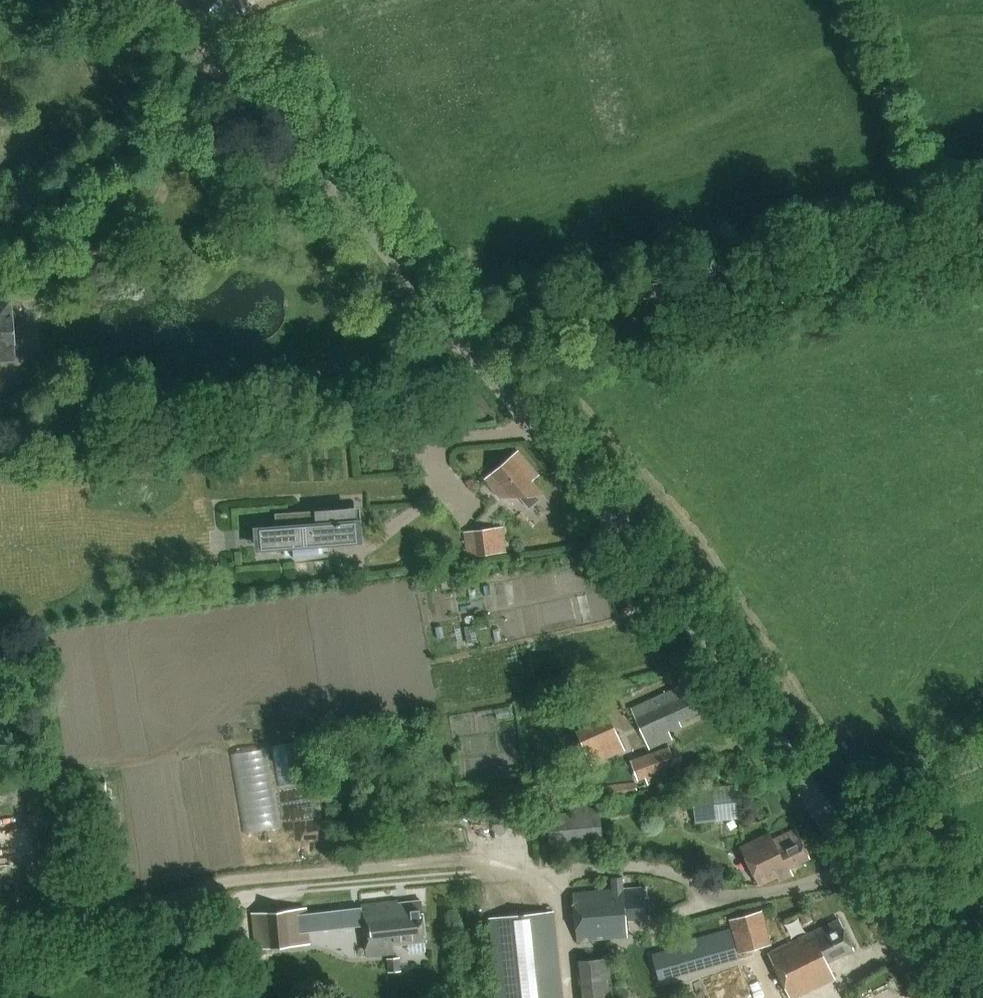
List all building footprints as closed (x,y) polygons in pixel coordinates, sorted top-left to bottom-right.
[(16,361),(12,301),(0,302),(0,362),(16,361)] [(519,450),(483,480),(499,500),(520,498),(529,509),(541,500),(538,497),(546,495),(533,480),(540,475),(519,450)] [(276,525),(253,526),(255,550),(284,548),(285,556),(324,554),(323,544),(358,542),(355,508),(276,513),(276,525)] [(463,532),(467,557),(506,552),(503,527),(463,532)] [(649,749),(660,744),(672,739),(668,731),(681,725),(679,721),(700,711),(693,695),(688,697),(683,685),(630,709),(649,749)] [(575,730),(591,765),(624,751),(608,715),(575,730)] [(676,773),(669,746),(634,755),(641,782),(676,773)] [(588,793),(641,788),(640,782),(596,787),(594,773),(586,774),(588,793)] [(735,784),(691,789),(695,823),(739,817),(737,800),(745,799),(744,789),(736,790),(735,784)] [(540,785),(530,787),(531,795),(542,793),(540,785)] [(547,814),(551,848),(603,841),(599,808),(591,809),(590,801),(572,804),(573,811),(547,814)] [(762,886),(777,879),(779,881),(792,874),(789,867),(809,857),(795,829),(772,840),(770,834),(740,849),(758,886),(762,886)] [(611,890),(572,894),(577,941),(628,937),(626,920),(649,918),(647,887),(624,889),(623,878),(610,879),(611,890)] [(360,904),(361,909),(306,914),(305,908),(251,913),(255,950),(309,944),(308,930),(363,925),(366,957),(394,954),(393,945),(425,941),(421,901),(398,903),(397,900),(360,904)] [(807,910),(799,915),(804,925),(812,920),(807,910)] [(554,911),(490,917),(499,997),(563,997),(554,911)] [(729,920),(738,954),(771,945),(762,911),(729,920)] [(853,950),(838,919),(768,952),(790,997),(795,997),(835,979),(827,962),(853,950)] [(684,973),(737,958),(730,934),(678,949),(679,951),(654,959),(661,982),(685,975),(684,973)] [(399,958),(388,959),(389,972),(401,971),(399,958)] [(609,958),(579,961),(583,997),(613,997),(609,958)]
